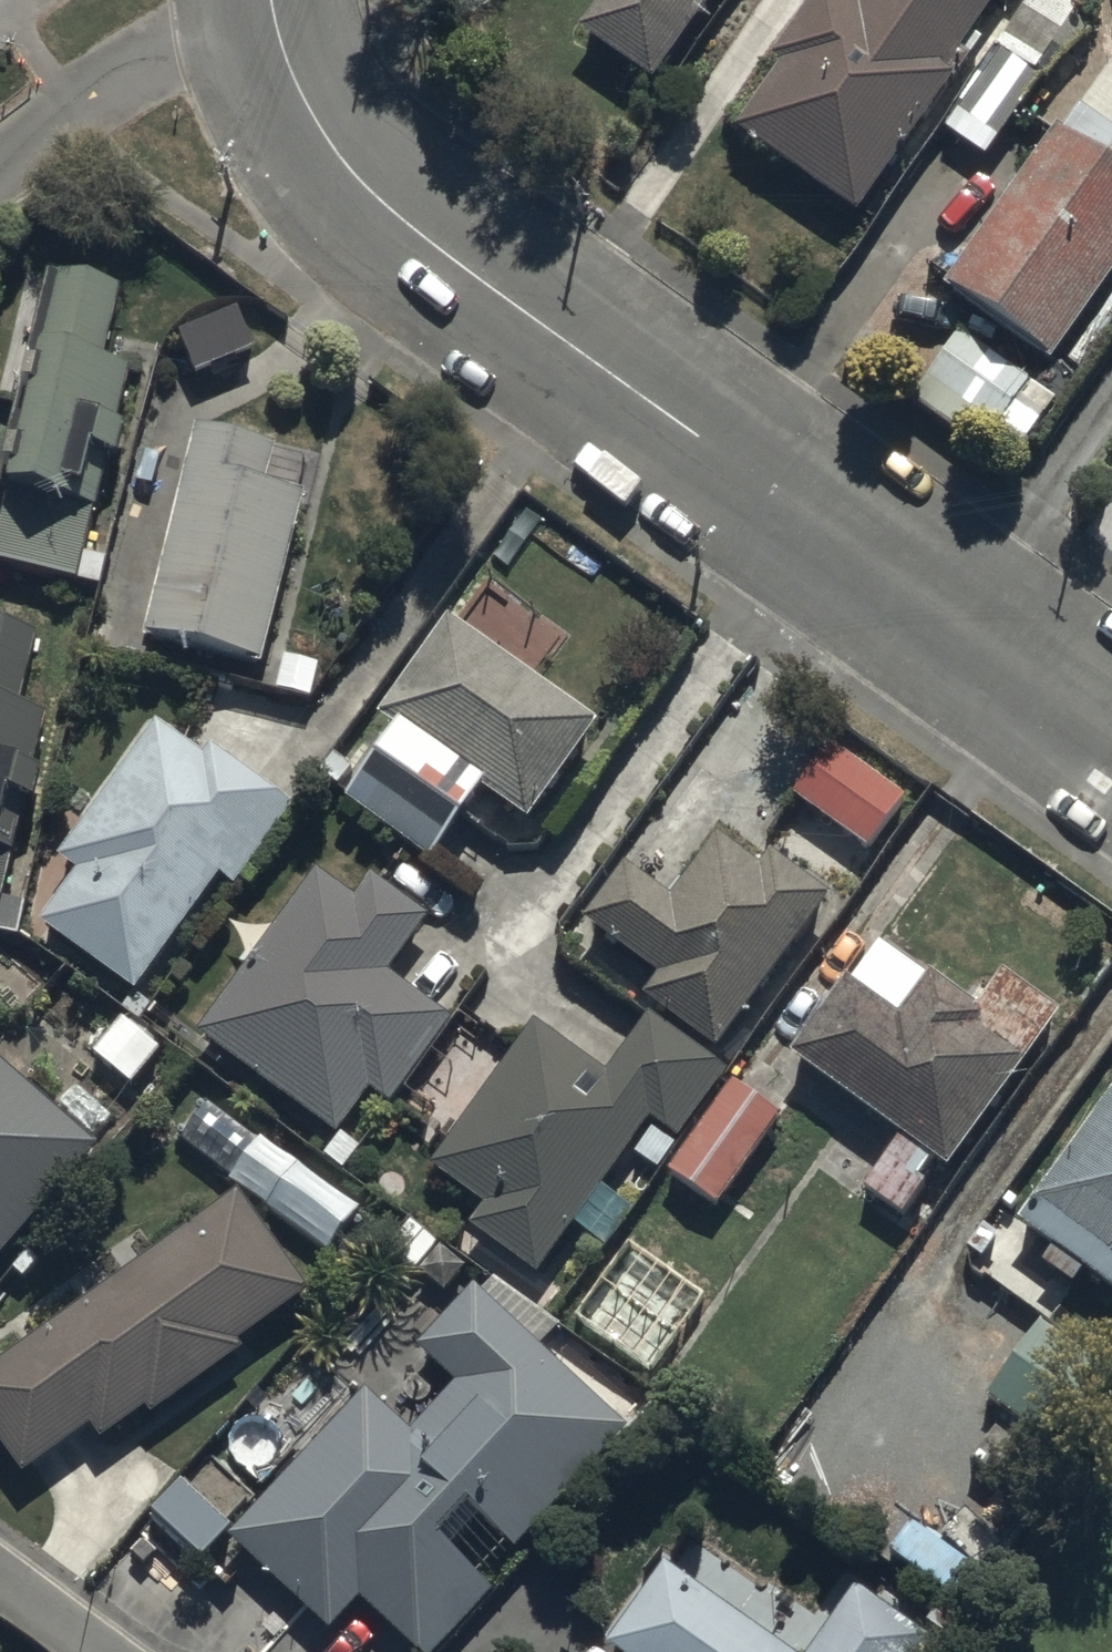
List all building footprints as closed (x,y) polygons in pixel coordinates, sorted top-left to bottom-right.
[(577,44),(646,94),(714,0),(609,0),(577,44)] [(744,124),(861,210),(1001,0),(835,0),(744,124)] [(1049,54),(1065,65),(1080,45),(1075,19),(1090,0),(1041,0),(955,116),(994,145),(1037,87),(1029,81),(1049,54)] [(1111,283),(1111,72),(1110,70),(1058,144),(1052,140),(942,298),(1049,373),(1111,283)] [(0,498),(0,563),(89,583),(137,367),(107,360),(123,290),(50,274),(0,498)] [(957,338),(923,384),(1018,453),(1051,408),(957,338)] [(194,423),(142,638),(263,668),(316,453),(194,423)] [(21,856),(54,711),(20,704),(37,630),(0,622),(0,852),(21,856)] [(455,622),(336,788),(434,859),(483,792),(532,827),(603,728),(455,622)] [(35,923),(140,1002),(291,801),(164,706),(50,857),(72,873),(35,923)] [(791,795),(868,847),(904,795),(827,743),(791,795)] [(644,999),(717,1052),(833,895),(772,851),(761,866),(721,836),(674,901),(628,868),(586,924),(659,978),(644,999)] [(330,855),(194,1034),(350,1149),(451,1019),(390,972),(426,913),(330,855)] [(792,1060),(942,1171),(1030,1052),(929,977),(897,1020),(848,984),(792,1060)] [(473,1228),(541,1278),(650,1123),(675,1140),(723,1073),(649,1021),(605,1070),(534,1022),(434,1168),(488,1206),(473,1228)] [(97,1147),(0,1063),(0,1258),(97,1147)] [(670,1173),(717,1207),(782,1118),(735,1084),(670,1173)] [(1111,1294),(1111,1094),(1015,1232),(1111,1294)] [(0,1366),(0,1444),(35,1492),(310,1293),(237,1194),(0,1366)] [(410,1651),(420,1651),(629,1427),(475,1286),(417,1348),(456,1384),(410,1434),(365,1393),(229,1540),(333,1635),(360,1606),(410,1651)] [(666,1561),(609,1643),(622,1651),(798,1651),(666,1561)] [(949,1616),(870,1562),(807,1651),(924,1651),(949,1616)]
